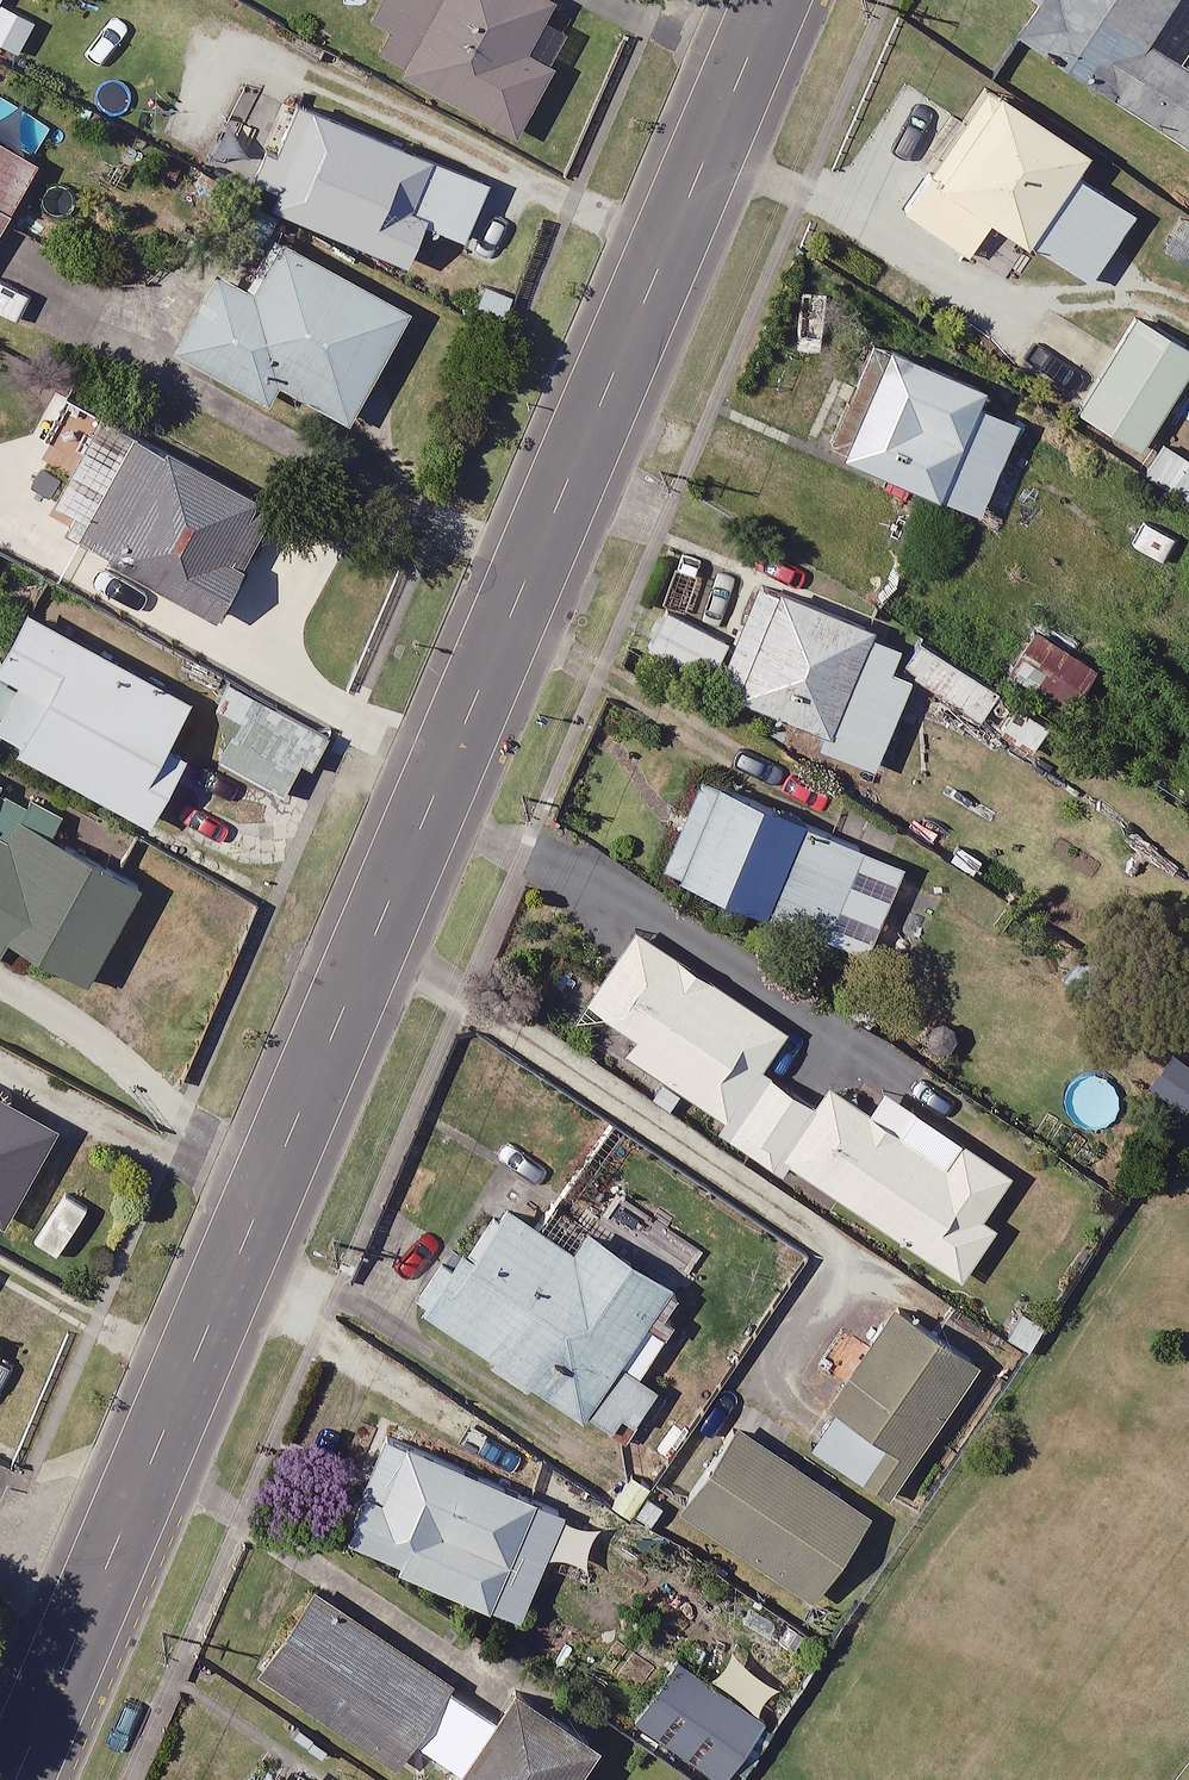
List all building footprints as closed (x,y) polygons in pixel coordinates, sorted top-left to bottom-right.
[(375,14),(391,23),(375,52),(517,128),(555,57),(528,42),(551,0),(382,0),(375,14)] [(1021,24),(1188,141),(1188,64),(1147,35),(1171,0),(1038,0),(1021,24)] [(1089,144),(992,79),(907,207),(969,249),(994,212),(1090,276),(1136,207),(1074,166),(1089,144)] [(489,178),(303,96),(261,191),(407,255),(424,216),(464,234),(489,178)] [(0,136),(0,228),(38,156),(0,136)] [(412,305),(282,233),(254,283),(222,266),(178,345),(270,397),(281,377),(351,415),(412,305)] [(1140,311),(1081,407),(1141,443),(1188,365),(1188,341),(1140,311)] [(1028,399),(880,332),(832,437),(980,505),(1028,399)] [(273,501),(106,411),(48,518),(216,608),(273,501)] [(1168,444),(1150,471),(1188,497),(1188,458),(1168,444)] [(892,630),(761,576),(719,679),(824,723),(819,737),(872,759),(895,703),(866,691),(892,630)] [(29,604),(0,656),(0,661),(23,674),(0,717),(0,732),(150,814),(182,755),(162,744),(190,692),(29,604)] [(727,636),(667,606),(648,643),(708,673),(727,636)] [(1044,623),(1013,666),(1067,706),(1098,663),(1044,623)] [(1001,687),(930,639),(911,668),(982,715),(1001,687)] [(865,840),(704,769),(665,859),(825,930),(865,840)] [(0,774),(0,948),(11,929),(89,973),(153,860),(12,780),(0,774)] [(818,1098),(817,1097),(768,1065),(764,1062),(789,1025),(638,924),(590,996),(639,1029),(627,1047),(733,1117),(726,1128),(775,1160),(781,1151),(963,1272),(997,1220),(983,1210),(1012,1167),(962,1134),(947,1156),(831,1079),(818,1098)] [(6,1217),(58,1122),(0,1090),(0,1213),(6,1217)] [(574,1242),(503,1192),(427,1299),(621,1436),(659,1383),(640,1369),(668,1330),(653,1320),(680,1282),(591,1219),(574,1242)] [(977,1358),(895,1306),(811,1438),(893,1490),(977,1358)] [(870,1509),(738,1422),(682,1505),(815,1593),(870,1509)] [(567,1504),(389,1428),(343,1535),(521,1611),(567,1504)] [(451,1675),(317,1588),(263,1670),(397,1757),(451,1675)] [(762,1716),(677,1655),(637,1711),(721,1772),(762,1716)] [(518,1683),(451,1779),(566,1779),(596,1737),(518,1683)] [(305,1765),(295,1779),(326,1779),(305,1765)]
